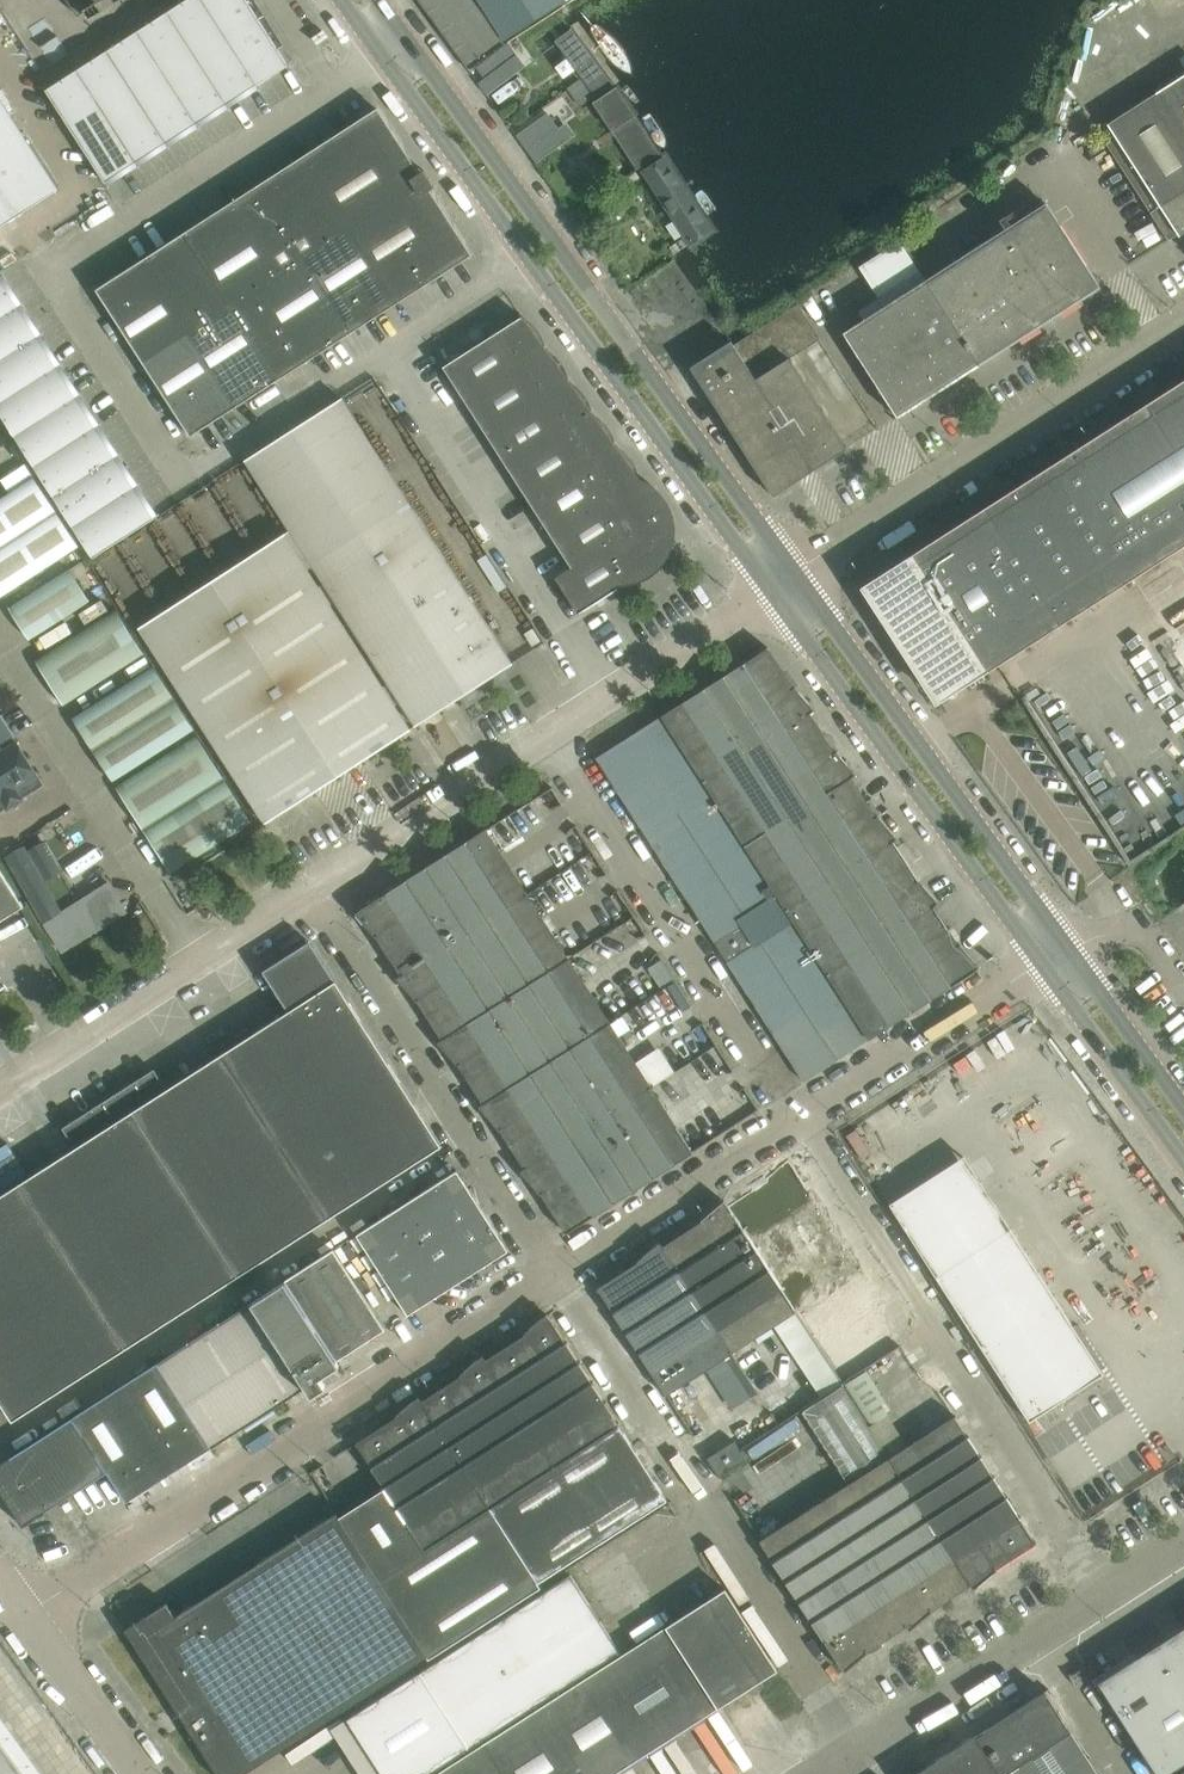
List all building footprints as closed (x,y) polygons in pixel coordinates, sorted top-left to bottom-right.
[(258,86),(289,66),(247,0),(187,0),(46,90),(106,183),(258,86)] [(76,17),(84,11),(89,19),(101,11),(97,3),(102,0),(65,0),(76,17)] [(473,0),(419,0),(470,70),(505,44),(473,0)] [(505,37),(563,0),(481,0),(505,37)] [(593,86),(610,74),(574,24),(557,36),(593,86)] [(485,79),(508,62),(499,51),(477,68),(485,79)] [(1097,131),(1168,241),(1178,234),(1179,236),(1181,235),(1181,234),(1183,232),(1183,75),(1097,131)] [(656,151),(662,147),(617,80),(594,96),(639,162),(656,151)] [(59,190),(0,99),(0,228),(59,190)] [(191,436),(455,266),(455,265),(471,255),(430,191),(435,187),(430,179),(424,171),(419,174),(378,110),(362,120),(361,119),(97,290),(191,436)] [(639,162),(690,238),(707,226),(656,151),(639,162)] [(977,364),(1100,286),(1048,203),(926,280),(921,271),(858,311),(864,319),(844,332),(896,415),(959,376),(953,367),(971,355),(977,364)] [(737,299),(755,285),(713,229),(694,243),(737,299)] [(97,426),(0,275),(0,413),(93,558),(156,518),(97,426)] [(790,359),(820,339),(798,304),(732,346),(730,342),(691,367),(774,496),(847,448),(790,359)] [(640,478),(618,448),(522,316),(443,367),(571,567),(555,577),(578,613),(620,586),(624,586),(629,585),(633,584),(637,583),(641,582),(645,580),(648,578),(652,576),(655,573),(660,569),(662,566),(666,562),(668,558),(670,554),(672,550),(673,548),(674,544),(675,539),(676,535),(676,530),(676,527),(675,523),(674,518),(673,513),(672,509),(669,505),(668,503),(666,499),(663,495),(660,492),(656,488),(653,486),(650,483),(646,481),(640,478)] [(1183,545),(1183,380),(857,589),(932,707),(1183,545)] [(513,663),(342,398),(245,460),(416,726),(513,663)] [(35,477),(20,453),(0,465),(0,500),(34,478),(35,477)] [(49,501),(34,478),(0,500),(0,532),(49,501)] [(77,545),(49,501),(0,532),(0,595),(77,545)] [(29,640),(90,600),(70,568),(10,608),(29,640)] [(315,580),(169,674),(265,823),(411,729),(315,580)] [(63,705),(144,653),(115,608),(34,659),(63,705)] [(766,649),(598,759),(614,784),(623,798),(656,849),(667,866),(696,912),(705,926),(716,943),(728,962),(738,977),(746,991),(779,1042),(788,1055),(788,1056),(804,1081),(870,1039),(870,1040),(872,1039),(871,1038),(950,987),(951,988),(952,987),(951,986),(969,975),(980,967),(961,943),(958,945),(933,906),(938,901),(919,878),(916,880),(891,842),(897,838),(878,814),(874,816),(851,778),(857,774),(839,752),(838,751),(835,753),(826,738),(810,714),(815,710),(796,687),(794,689),(784,674),(769,649),(770,649),(768,646),(766,647),(766,649)] [(192,729),(159,676),(153,667),(72,719),(112,780),(192,729)] [(33,728),(0,677),(0,749),(33,728)] [(0,749),(0,853),(80,801),(33,728),(0,749)] [(253,825),(198,736),(116,787),(172,876),(253,825)] [(56,957),(132,909),(142,899),(80,801),(0,853),(0,869),(24,906),(56,957)] [(611,1023),(487,829),(386,894),(360,910),(356,915),(375,937),(378,935),(403,973),(396,978),(416,1002),(420,1000),(444,1038),(438,1043),(458,1066),(461,1064),(485,1102),(479,1108),(499,1130),(502,1129),(527,1167),(520,1172),(541,1195),(544,1193),(568,1231),(566,1232),(568,1234),(571,1233),(570,1231),(693,1152),(693,1153),(695,1152),(677,1126),(627,1047),(611,1023)] [(0,869),(0,922),(24,906),(0,869)] [(13,1421),(442,1146),(310,941),(263,971),(289,1011),(167,1089),(155,1069),(63,1128),(76,1148),(0,1197),(0,1401),(13,1421)] [(629,1032),(691,1005),(682,983),(619,1010),(629,1032)] [(662,1046),(640,1059),(654,1083),(677,1070),(662,1046)] [(639,1266),(599,1292),(665,1392),(663,1393),(664,1395),(861,1270),(859,1267),(857,1269),(789,1160),(766,1181),(768,1184),(729,1208),(724,1203),(702,1223),(703,1225),(665,1250),(660,1244),(637,1265),(639,1266)] [(457,1170),(357,1234),(357,1235),(408,1315),(509,1251),(498,1234),(457,1170)] [(1104,1374),(1011,1229),(936,1277),(1030,1422),(1104,1374)] [(385,1330),(334,1250),(286,1281),(336,1359),(337,1361),(385,1330)] [(326,1387),(316,1372),(336,1359),(286,1281),(252,1303),(157,1363),(212,1448),(306,1387),(312,1396),(326,1387)] [(817,1392),(839,1381),(803,1310),(781,1321),(817,1392)] [(396,1420),(357,1444),(424,1549),(617,1426),(617,1424),(616,1425),(551,1321),(547,1315),(524,1334),(525,1337),(487,1361),(482,1356),(459,1375),(461,1379),(423,1403),(418,1397),(394,1418),(396,1420)] [(157,1363),(73,1418),(108,1472),(127,1502),(212,1448),(157,1363)] [(866,1372),(846,1384),(872,1426),(892,1413),(866,1372)] [(996,1568),(1033,1544),(1034,1546),(1038,1543),(1037,1542),(1035,1543),(956,1420),(958,1420),(956,1418),(908,1447),(889,1417),(871,1429),(843,1386),(804,1411),(849,1484),(759,1543),(760,1545),(762,1544),(842,1670),(846,1672),(870,1653),(868,1649),(904,1626),(911,1633),(933,1613),(931,1609),(969,1585),(975,1591),(997,1571),(996,1568)] [(0,1464),(0,1489),(23,1526),(108,1472),(73,1418),(0,1464)] [(617,1426),(424,1549),(377,1579),(426,1656),(429,1660),(541,1587),(538,1583),(668,1500),(619,1424),(617,1426)] [(735,1441),(707,1458),(720,1478),(747,1460),(735,1441)] [(125,1630),(173,1706),(174,1705),(186,1724),(185,1724),(217,1773),(243,1773),(426,1656),(377,1579),(335,1514),(175,1616),(166,1602),(125,1629),(125,1630)] [(620,1651),(571,1575),(347,1719),(383,1773),(428,1773),(620,1651)] [(636,1760),(777,1670),(725,1589),(437,1773),(615,1773),(636,1760)] [(1098,1682),(1157,1773),(1165,1773),(1183,1762),(1183,1627),(1098,1682)] [(1045,1691),(984,1730),(985,1731),(976,1737),(975,1736),(916,1773),(1099,1773),(1045,1691)] [(0,1742),(0,1773),(23,1773),(0,1742)]
